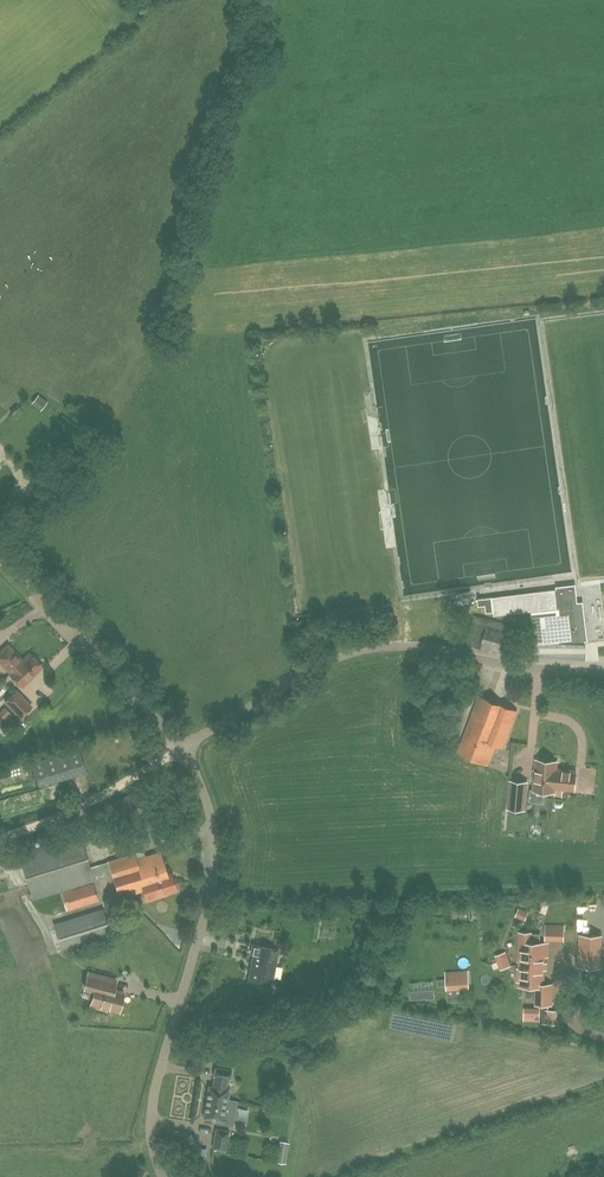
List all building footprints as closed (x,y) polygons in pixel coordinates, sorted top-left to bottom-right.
[(41,395),(33,403),(40,410),(49,402),(41,395)] [(493,612),(494,615),(542,609),(543,617),(532,618),(535,644),(559,641),(559,642),(559,643),(586,644),(586,643),(585,644),(583,626),(578,627),(573,591),(569,588),(551,590),(552,593),(545,594),(545,591),(527,593),(527,596),(521,597),(520,594),(506,596),(506,599),(504,599),(504,596),(477,599),(478,606),(485,605),(486,612),(493,612)] [(481,648),(502,654),(506,640),(485,635),(481,648)] [(9,673),(10,675),(20,666),(20,667),(24,663),(22,661),(7,646),(0,653),(0,662),(10,673),(9,673)] [(20,666),(10,675),(22,687),(28,681),(27,679),(41,666),(29,654),(22,661),(24,663),(20,667),(20,666)] [(16,691),(5,702),(20,717),(31,707),(16,691)] [(503,748),(517,711),(479,697),(457,752),(488,764),(495,745),(503,748)] [(0,712),(0,714),(5,719),(12,713),(6,707),(0,712)] [(449,736),(452,716),(445,716),(442,736),(449,736)] [(431,717),(424,744),(434,746),(440,719),(431,717)] [(78,747),(32,762),(39,786),(85,771),(78,747)] [(562,795),(562,789),(574,790),(576,771),(556,769),(557,761),(536,759),(535,770),(533,770),(532,779),(534,780),(533,790),(554,792),(553,794),(562,795)] [(14,783),(27,780),(25,767),(11,770),(14,783)] [(511,781),(508,808),(524,809),(526,782),(511,781)] [(128,825),(159,808),(145,784),(98,811),(108,828),(125,819),(128,825)] [(158,894),(176,889),(171,873),(167,874),(160,852),(144,857),(142,850),(133,853),(107,861),(108,862),(90,867),(79,834),(18,853),(33,899),(112,875),(119,897),(144,889),(147,900),(159,896),(158,894)] [(66,910),(98,900),(93,883),(61,893),(66,910)] [(518,908),(515,917),(524,921),(528,912),(518,908)] [(111,937),(103,909),(54,924),(62,952),(111,937)] [(546,939),(555,940),(555,929),(546,928),(546,939)] [(519,932),(518,946),(520,946),(520,953),(518,953),(518,961),(520,961),(519,968),(517,968),(517,981),(519,981),(519,986),(536,986),(536,1004),(552,1004),(552,984),(543,984),(544,969),(544,963),(544,956),(548,956),(548,943),(539,943),(530,943),(531,934),(531,933),(519,932)] [(598,936),(580,935),(579,966),(597,967),(598,936)] [(272,979),(277,949),(253,945),(251,954),(253,954),(248,983),(267,986),(269,978),(272,979)] [(511,965),(506,951),(496,955),(501,969),(511,965)] [(447,990),(468,989),(467,970),(445,971),(447,990)] [(94,991),(91,1006),(105,1009),(105,1007),(119,1011),(124,992),(113,990),(116,980),(89,972),(84,988),(94,991)] [(434,998),(433,989),(411,990),(411,999),(434,998)] [(587,1008),(589,1015),(603,1011),(603,1004),(587,1008)] [(207,1097),(228,1100),(230,1089),(226,1089),(228,1079),(230,1079),(231,1070),(215,1067),(213,1076),(214,1077),(213,1087),(209,1086),(207,1097)] [(228,1100),(207,1097),(203,1117),(216,1120),(215,1122),(232,1125),(233,1117),(235,1118),(237,1109),(235,1109),(236,1101),(228,1100)] [(225,1150),(228,1136),(229,1131),(216,1129),(213,1148),(225,1150)] [(194,1132),(185,1136),(192,1149),(200,1145),(194,1132)] [(282,1140),(279,1158),(288,1159),(291,1141),(282,1140)]
